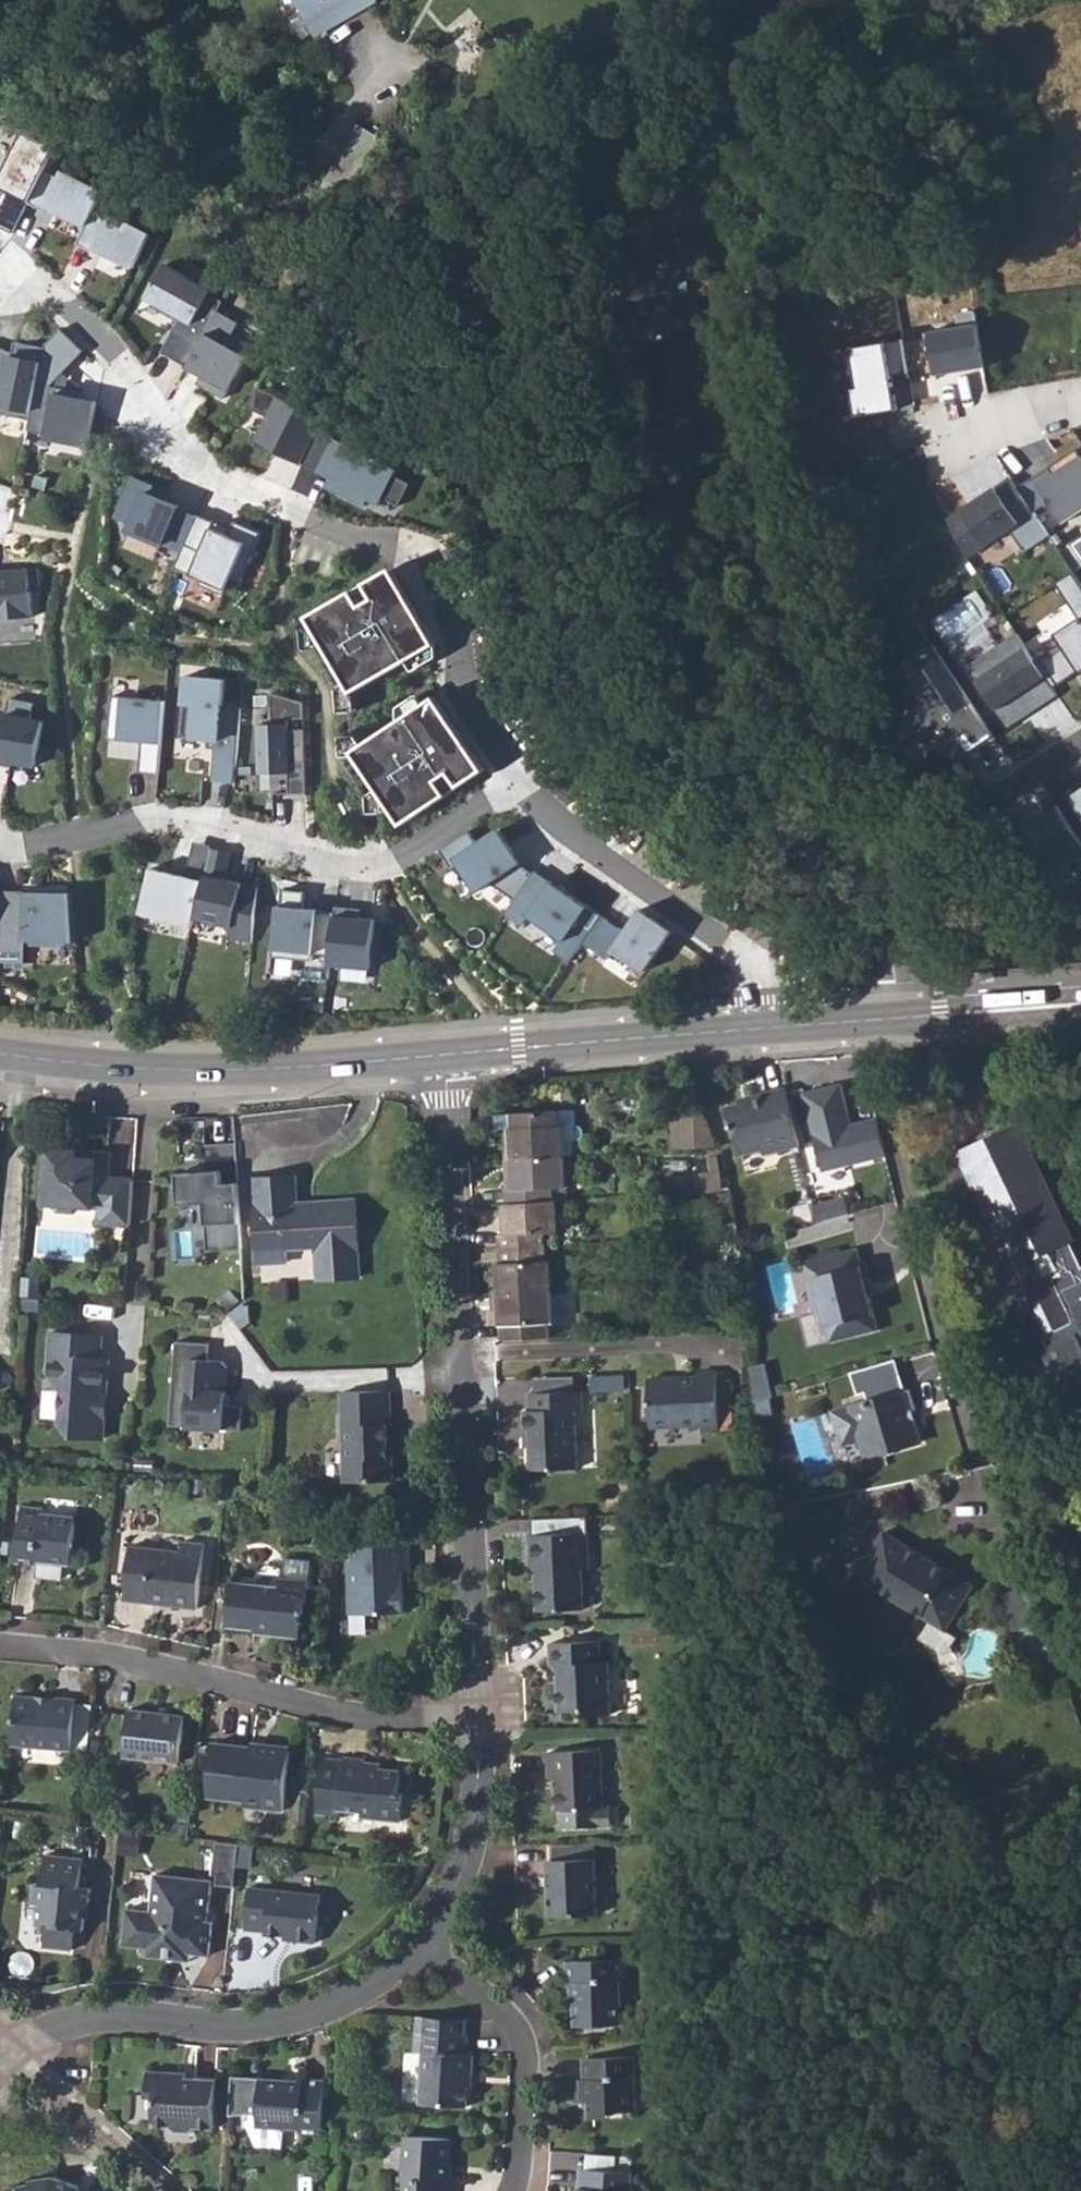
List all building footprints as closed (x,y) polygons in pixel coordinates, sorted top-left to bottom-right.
[(372,1),(371,0),(310,0),(300,6),(316,34),(372,1)] [(438,54),(430,78),(446,84),(457,51),(443,34),(430,45),(438,54)] [(0,133),(0,167),(4,169),(36,185),(58,141),(35,122),(32,128),(5,115),(0,133)] [(357,124),(327,171),(352,187),(381,138),(357,124)] [(4,169),(0,177),(0,180),(11,186),(9,191),(28,201),(36,185),(4,169)] [(0,208),(0,221),(14,228),(28,201),(9,191),(0,208)] [(107,218),(92,211),(76,244),(92,251),(94,247),(134,267),(151,232),(110,212),(107,218)] [(604,275),(615,332),(640,327),(640,322),(677,315),(678,319),(702,315),(690,258),(604,275)] [(161,354),(187,368),(218,312),(224,302),(209,294),(211,291),(164,265),(146,299),(153,303),(181,318),(177,325),(161,354)] [(150,310),(177,325),(181,318),(153,303),(150,310)] [(933,377),(985,368),(976,309),(954,312),(956,329),(926,334),(933,377)] [(218,312),(187,368),(203,376),(198,384),(224,399),(253,347),(231,335),(238,324),(218,312)] [(28,426),(26,436),(46,438),(63,440),(63,443),(88,446),(97,402),(80,398),(82,392),(51,386),(84,351),(60,328),(45,344),(44,348),(40,371),(28,426)] [(852,418),(893,409),(878,341),(838,349),(852,418)] [(28,426),(40,371),(44,348),(14,342),(12,352),(11,357),(3,355),(4,350),(0,349),(0,419),(28,426)] [(306,459),(329,416),(263,381),(250,401),(272,413),(258,440),(275,449),(277,444),(306,459)] [(401,466),(323,427),(306,459),(306,460),(336,476),(331,485),(368,503),(371,496),(383,502),(387,494),(403,502),(414,480),(398,472),(401,466)] [(275,449),(305,462),(306,460),(306,459),(277,444),(275,449)] [(1036,487),(1065,527),(1080,516),(1080,466),(1077,460),(1036,487)] [(1047,538),(1010,475),(943,515),(967,559),(1011,536),(1023,555),(1047,538)] [(183,551),(197,518),(179,510),(180,507),(165,501),(169,493),(135,479),(118,518),(133,524),(130,532),(163,546),(164,543),(183,551)] [(216,523),(198,516),(197,518),(183,551),(175,569),(202,581),(200,586),(225,597),(231,581),(241,585),(261,534),(235,523),(232,530),(229,536),(213,529),(216,523)] [(232,530),(216,523),(213,529),(229,536),(232,530)] [(371,582),(403,638),(427,624),(411,596),(395,568),(371,582)] [(32,619),(30,589),(39,588),(37,571),(9,573),(9,576),(0,576),(0,622),(32,619)] [(1074,571),(1055,583),(1078,618),(1052,635),(1059,647),(1039,659),(1058,689),(1080,674),(1080,582),(1074,571)] [(371,582),(310,617),(326,645),(348,683),(355,694),(357,693),(439,645),(427,624),(403,638),(371,582)] [(316,651),(326,645),(310,617),(304,629),(305,651),(316,651)] [(1054,696),(1004,632),(959,660),(1008,730),(1054,696)] [(226,681),(188,677),(182,739),(218,742),(214,782),(236,784),(243,710),(224,708),(226,681)] [(355,694),(348,683),(339,688),(340,714),(358,713),(357,693),(355,694)] [(291,797),(308,797),(307,731),(290,732),(290,721),(306,720),(306,704),(273,695),(274,726),(260,726),(261,775),(290,775),(291,797)] [(438,697),(415,712),(454,770),(476,755),(456,724),(438,697)] [(160,776),(167,703),(113,698),(109,741),(142,744),(140,774),(160,776)] [(11,768),(12,764),(34,769),(43,724),(30,722),(33,706),(9,701),(4,722),(0,721),(0,766),(11,768)] [(366,745),(355,752),(358,757),(404,826),(487,771),(476,755),(454,770),(415,712),(366,745)] [(355,752),(366,745),(360,736),(342,736),(343,758),(358,757),(355,752)] [(1070,796),(1080,814),(1080,789),(1070,796)] [(387,806),(390,804),(380,790),(369,797),(370,815),(387,814),(387,806)] [(1028,815),(1059,875),(1080,863),(1080,836),(1061,798),(1028,815)] [(522,867),(521,866),(509,873),(503,864),(516,855),(501,832),(480,846),(471,833),(442,852),(455,871),(461,867),(480,894),(494,885),(518,902),(536,875),(522,867)] [(229,941),(254,946),(259,890),(225,882),(231,856),(212,852),(207,875),(196,922),(232,930),(229,941)] [(521,866),(522,867),(523,866),(516,855),(503,864),(509,873),(521,866)] [(141,915),(194,928),(207,875),(188,871),(186,879),(151,871),(141,915)] [(558,953),(573,963),(586,945),(605,918),(538,873),(518,902),(508,916),(525,928),(531,919),(566,941),(558,953)] [(316,952),(333,953),(337,911),(306,906),(308,890),(285,888),(284,904),(280,904),(275,955),(315,959),(316,952)] [(26,960),(26,939),(75,940),(71,890),(0,889),(0,960),(26,960)] [(356,907),(338,905),(337,911),(333,953),(332,963),(372,968),(378,918),(363,916),(355,916),(356,907)] [(363,907),(356,907),(355,916),(363,916),(363,907)] [(605,918),(586,945),(609,961),(616,951),(648,974),(676,934),(659,922),(643,912),(628,934),(605,918)] [(902,1083),(906,1096),(916,1093),(913,1081),(902,1083)] [(887,1159),(878,1121),(853,1127),(843,1087),(805,1095),(823,1174),(887,1159)] [(803,1150),(790,1091),(753,1099),(754,1103),(730,1109),(735,1129),(738,1131),(744,1158),(766,1154),(767,1158),(803,1150)] [(559,1127),(558,1113),(515,1115),(496,1116),(497,1129),(511,1129),(512,1157),(565,1155),(564,1128),(559,1127)] [(564,1128),(565,1145),(579,1144),(583,1140),(583,1132),(576,1131),(575,1113),(558,1113),(559,1127),(564,1128)] [(680,1116),(681,1150),(717,1148),(705,1115),(680,1116)] [(1068,1399),(1080,1392),(1080,1259),(1072,1239),(1076,1237),(1022,1122),(960,1149),(1015,1266),(1018,1264),(1029,1288),(1018,1293),(1037,1332),(1043,1330),(1049,1343),(1043,1346),(1068,1399)] [(81,1151),(52,1149),(47,1202),(56,1203),(62,1210),(78,1211),(84,1206),(103,1207),(103,1215),(110,1224),(133,1225),(136,1180),(112,1178),(114,1161),(80,1158),(81,1151)] [(115,1153),(81,1151),(80,1158),(114,1161),(115,1153)] [(507,1190),(508,1203),(557,1201),(567,1201),(565,1155),(512,1157),(514,1191),(507,1190)] [(203,1255),(241,1252),(235,1185),(219,1186),(218,1170),(172,1174),(175,1205),(198,1203),(203,1255)] [(356,1201),(315,1203),(315,1211),(299,1211),(298,1204),(297,1178),(255,1180),(260,1266),(289,1264),(289,1252),(318,1251),(320,1281),(360,1278),(356,1201)] [(847,1200),(816,1208),(820,1226),(852,1217),(847,1200)] [(560,1234),(557,1201),(508,1203),(505,1204),(506,1236),(500,1236),(501,1249),(546,1247),(545,1235),(560,1234)] [(315,1203),(298,1204),(299,1211),(315,1211),(315,1203)] [(498,1265),(499,1295),(552,1292),(551,1263),(546,1262),(546,1247),(501,1249),(501,1264),(498,1265)] [(863,1250),(808,1265),(822,1316),(829,1314),(838,1344),(885,1331),(873,1284),(877,1283),(872,1265),(868,1266),(863,1250)] [(505,1326),(506,1340),(550,1338),(549,1323),(553,1323),(552,1292),(499,1295),(500,1326),(505,1326)] [(103,1335),(52,1330),(50,1355),(60,1355),(57,1383),(64,1390),(61,1422),(72,1435),(103,1438),(105,1418),(100,1412),(101,1394),(107,1394),(110,1359),(102,1358),(103,1335)] [(170,1425),(241,1431),(243,1407),(226,1406),(229,1367),(224,1361),(210,1360),(211,1343),(177,1340),(170,1425)] [(904,1360),(858,1372),(864,1395),(871,1393),(874,1402),(838,1411),(844,1434),(857,1442),(865,1439),(869,1456),(888,1451),(889,1453),(925,1445),(917,1413),(923,1412),(918,1391),(911,1392),(904,1360)] [(649,1429),(700,1427),(700,1432),(717,1431),(714,1372),(696,1372),(697,1377),(646,1379),(649,1429)] [(534,1378),(535,1394),(577,1392),(576,1376),(534,1378)] [(392,1392),(344,1394),(346,1484),(394,1483),(394,1456),(389,1456),(389,1428),(393,1427),(392,1392)] [(574,1469),(572,1412),(580,1412),(579,1392),(525,1395),(526,1411),(522,1411),(522,1431),(527,1431),(528,1471),(574,1469)] [(1080,1399),(1080,1392),(1068,1399),(1070,1404),(1080,1399)] [(31,1560),(69,1564),(74,1518),(41,1515),(42,1509),(20,1506),(13,1562),(31,1564),(31,1560)] [(970,1591),(874,1524),(845,1567),(941,1634),(970,1591)] [(537,1559),(538,1575),(533,1576),(534,1612),(582,1610),(581,1569),(586,1569),(586,1535),(527,1537),(527,1559),(537,1559)] [(124,1546),(118,1598),(190,1606),(197,1544),(178,1541),(177,1552),(124,1546)] [(348,1615),(402,1612),(399,1572),(410,1571),(408,1544),(350,1547),(351,1561),(345,1562),(348,1615)] [(527,1559),(528,1576),(533,1576),(538,1575),(537,1559),(527,1559)] [(256,1627),(296,1631),(297,1612),(301,1612),(305,1579),(279,1576),(277,1586),(231,1581),(225,1627),(255,1630),(256,1627)] [(608,1717),(607,1664),(600,1664),(599,1643),(549,1644),(550,1668),(556,1667),(556,1683),(557,1714),(584,1713),(585,1718),(608,1717)] [(69,1744),(75,1694),(54,1692),(53,1695),(10,1690),(6,1737),(69,1744)] [(119,1750),(176,1758),(182,1710),(124,1703),(119,1750)] [(280,1812),(288,1746),(212,1737),(205,1796),(240,1801),(239,1807),(280,1812)] [(601,1809),(599,1752),(547,1754),(548,1779),(555,1779),(556,1811),(560,1811),(561,1829),(609,1827),(608,1809),(601,1809)] [(356,1817),(397,1823),(400,1799),(392,1798),(397,1768),(363,1763),(364,1757),(341,1754),(340,1756),(320,1754),(313,1814),(332,1817),(333,1810),(357,1813),(356,1817)] [(232,1884),(237,1844),(215,1841),(210,1880),(232,1884)] [(592,1844),(552,1846),(553,1861),(593,1859),(592,1844)] [(31,1875),(29,1899),(37,1899),(35,1920),(45,1921),(42,1943),(71,1946),(73,1925),(78,1925),(80,1911),(88,1911),(92,1881),(79,1879),(82,1854),(45,1850),(42,1876),(31,1875)] [(546,1861),(548,1917),(595,1915),(593,1859),(553,1861),(546,1861)] [(120,1941),(145,1944),(143,1952),(186,1958),(187,1951),(205,1953),(210,1922),(204,1921),(210,1880),(155,1871),(150,1907),(125,1904),(120,1941)] [(265,1933),(291,1936),(291,1941),(315,1944),(321,1890),(248,1881),(243,1926),(266,1929),(265,1933)] [(574,1982),(575,2017),(597,2016),(597,2022),(617,2021),(616,1982),(624,1981),(623,1960),(568,1962),(569,1982),(574,1982)] [(414,2014),(414,2028),(460,2031),(461,2017),(414,2014)] [(465,2102),(467,2068),(473,2069),(474,2049),(466,2048),(467,2032),(460,2031),(414,2028),(412,2050),(422,2051),(418,2099),(465,2102)] [(632,2054),(582,2055),(583,2074),(580,2075),(580,2098),(592,2097),(592,2113),(611,2113),(611,2108),(629,2107),(628,2077),(633,2077),(632,2054)] [(187,2067),(147,2064),(144,2102),(152,2103),(152,2111),(152,2115),(154,2117),(157,2118),(169,2120),(176,2127),(189,2127),(198,2122),(212,2122),(214,2076),(194,2074),(194,2079),(186,2078),(187,2067)] [(300,2129),(320,2130),(323,2077),(303,2076),(303,2079),(259,2076),(259,2085),(250,2084),(248,2101),(250,2102),(249,2114),(245,2116),(257,2143),(282,2145),(283,2128),(291,2123),(300,2124),(300,2129)] [(449,2136),(402,2133),(400,2174),(393,2174),(392,2190),(445,2190),(449,2136)] [(631,2154),(586,2151),(584,2166),(630,2169),(631,2154)] [(630,2169),(584,2166),(578,2166),(577,2190),(629,2190),(630,2169)] [(7,2190),(85,2190),(75,2180),(49,2170),(26,2175),(26,2178),(5,2182),(7,2190)]
